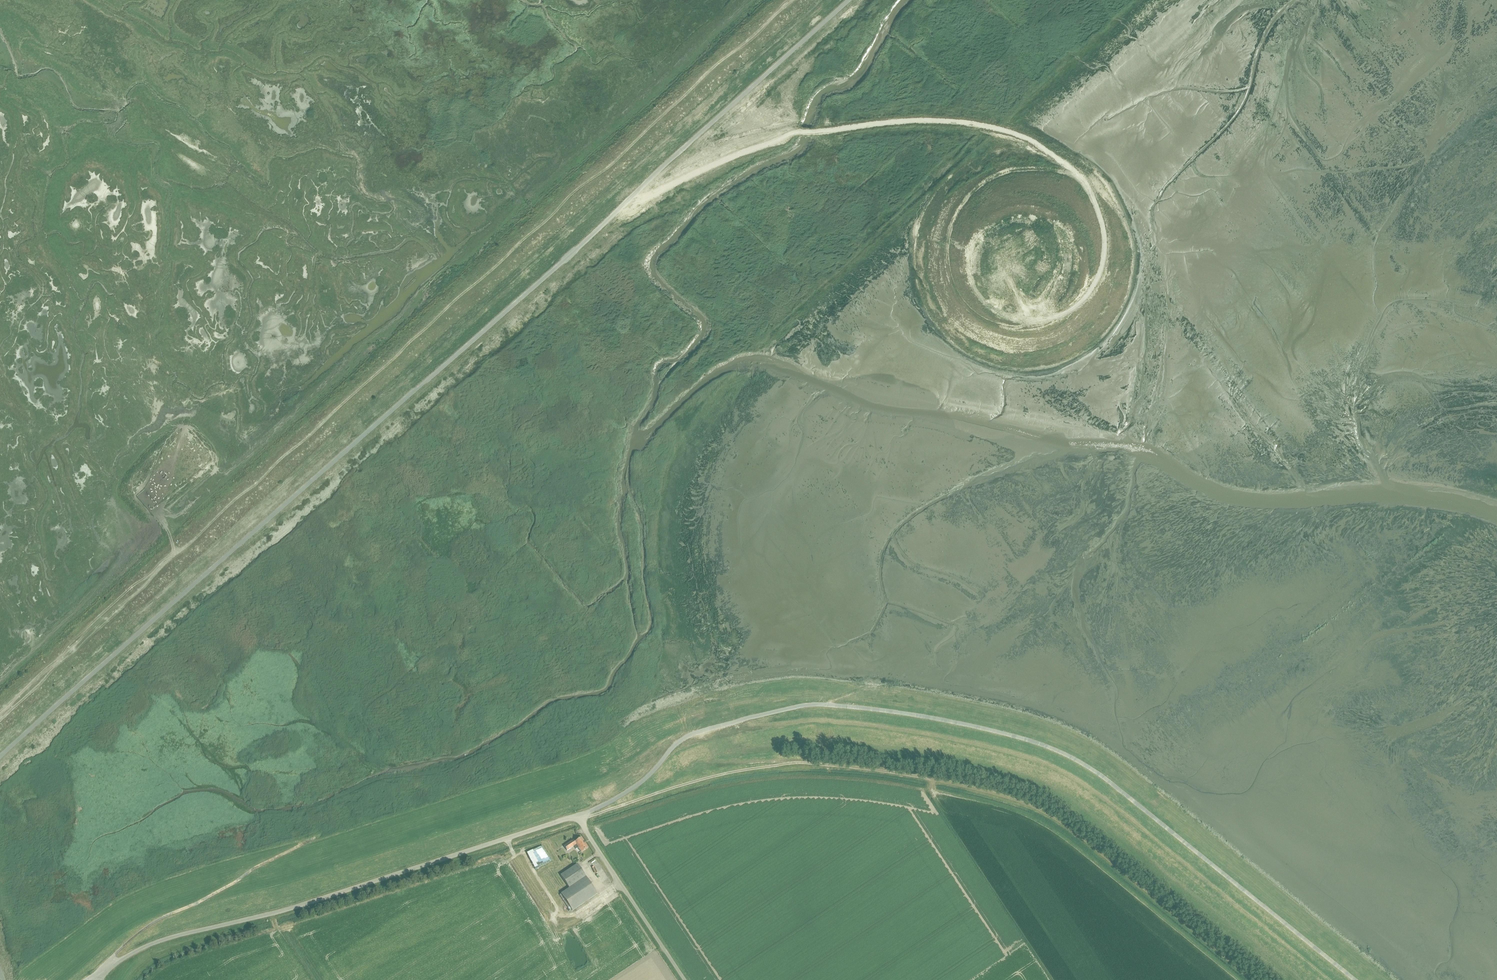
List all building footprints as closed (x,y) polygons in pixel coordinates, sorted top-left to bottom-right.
[(564,850),(574,846),(572,840),(562,845),(564,850)] [(541,846),(524,853),(526,858),(529,856),(534,868),(548,862),(541,846)] [(572,910),(597,894),(577,864),(561,875),(569,888),(561,894),(571,909),(572,910)] [(561,894),(560,895),(570,910),(571,909),(561,894)]
